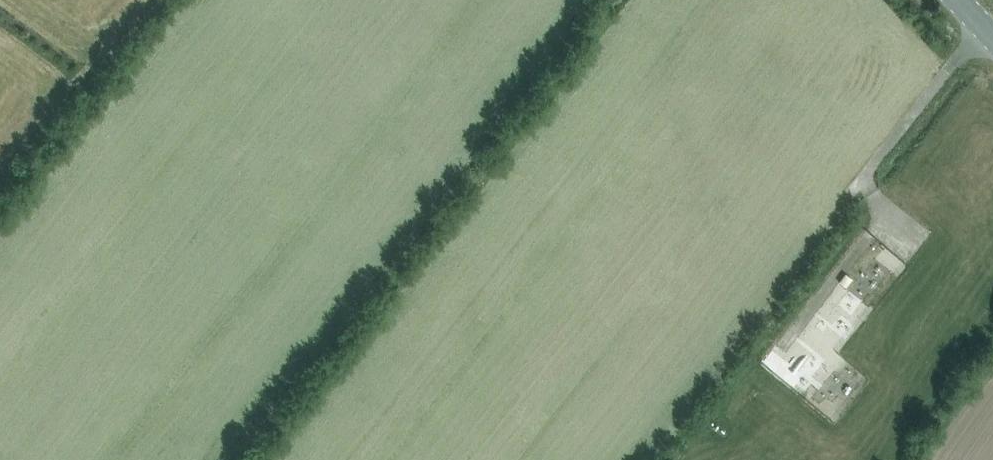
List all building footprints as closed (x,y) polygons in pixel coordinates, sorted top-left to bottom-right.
[(853,280),(846,274),(839,283),(847,288),(853,280)]
